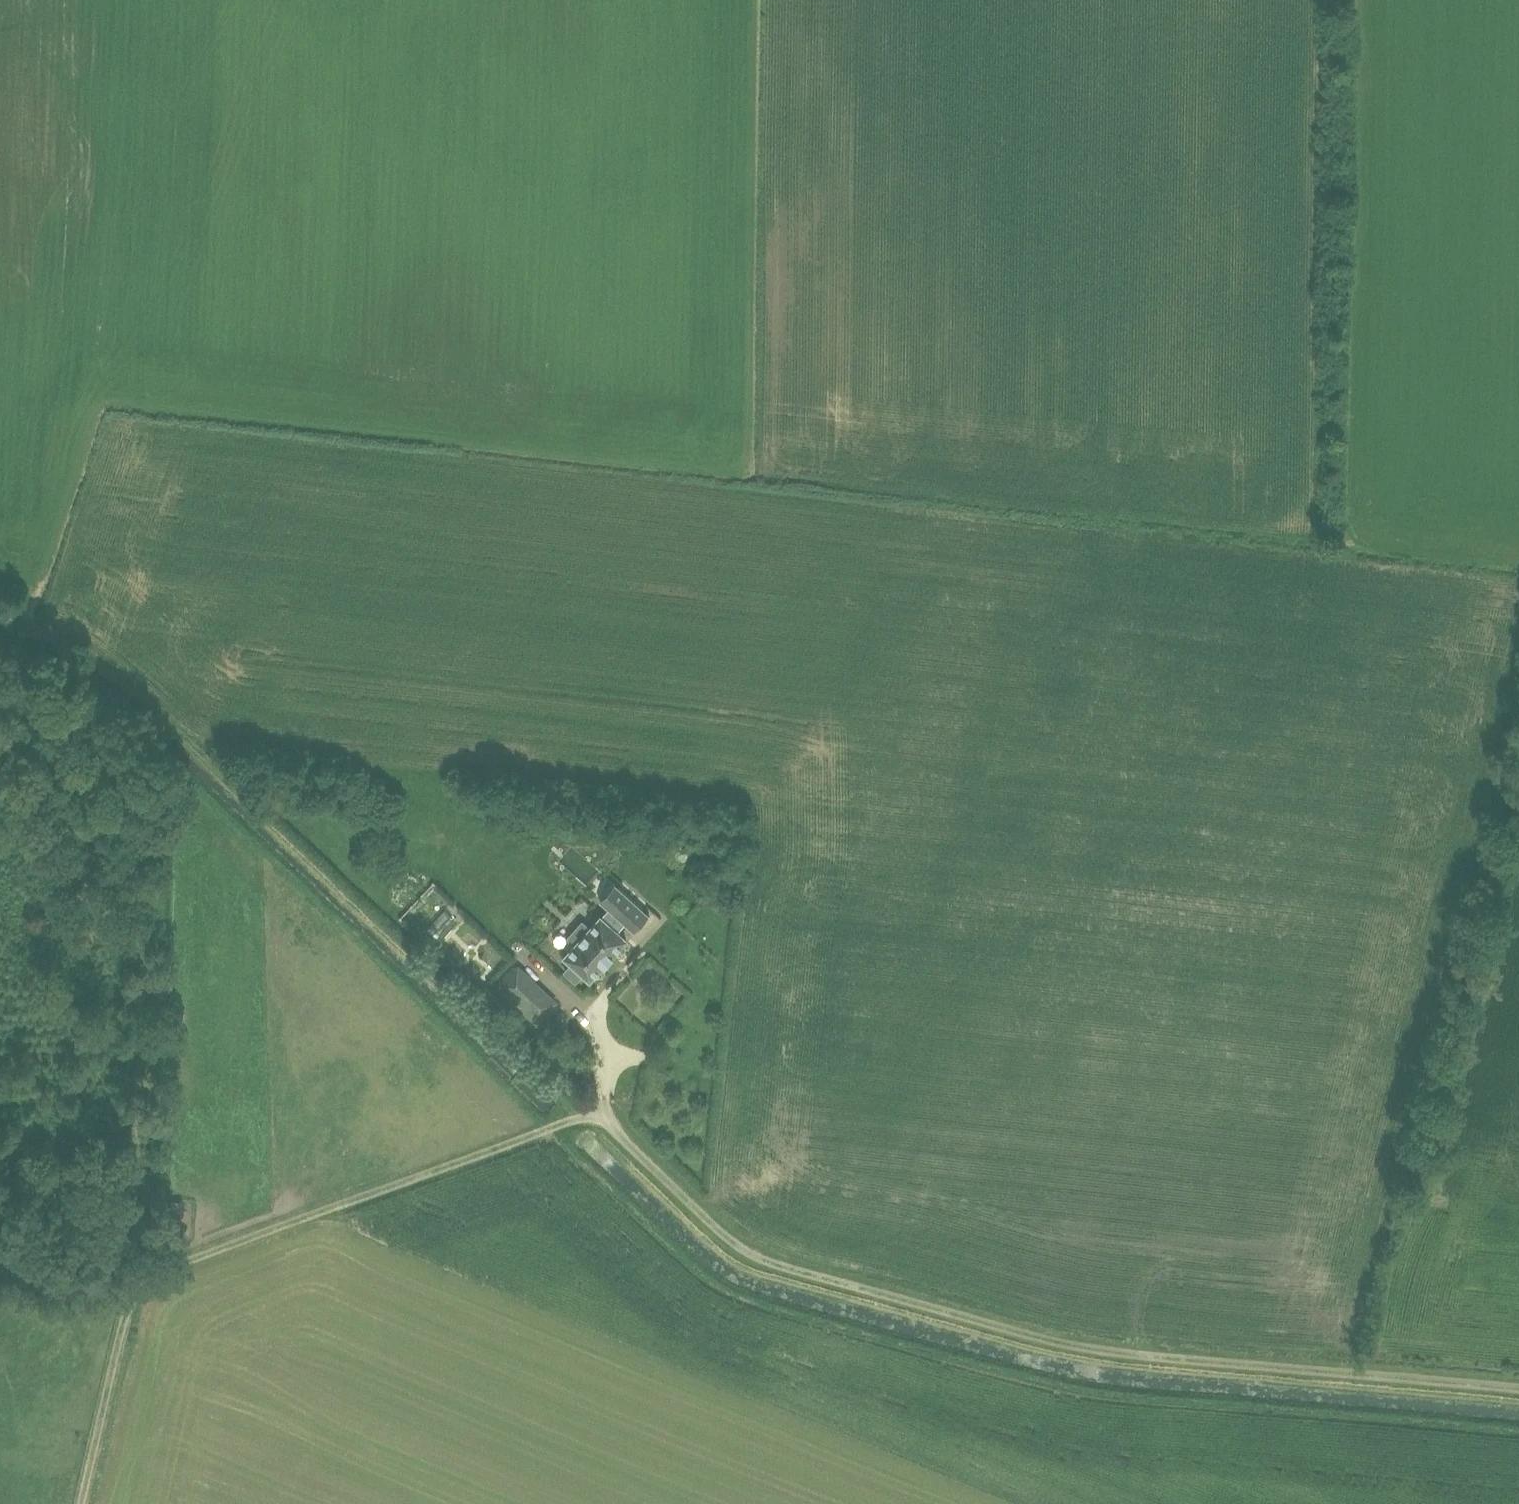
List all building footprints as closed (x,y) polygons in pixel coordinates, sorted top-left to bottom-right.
[(601,916),(590,928),(582,922),(568,938),(575,944),(564,956),(572,964),(566,971),(576,980),(582,972),(590,980),(604,964),(605,965),(613,955),(627,939),(601,916)] [(557,1004),(539,989),(515,966),(497,985),(521,1008),(539,1024),(557,1004)]
